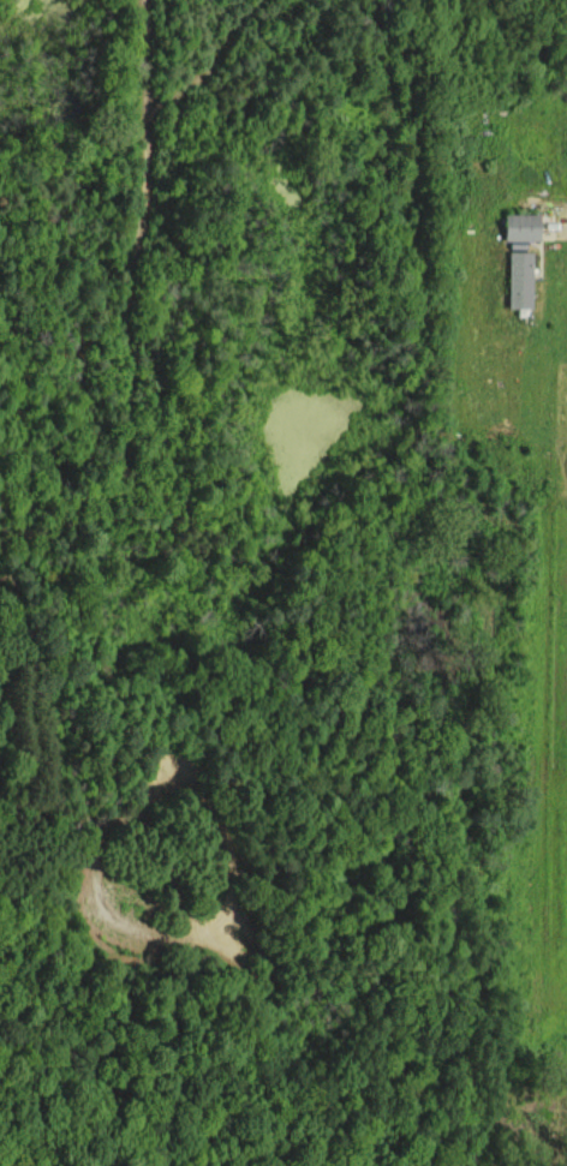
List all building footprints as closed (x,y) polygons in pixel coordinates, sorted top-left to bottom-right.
[(506,214),(505,242),(540,242),(541,214),(506,214)] [(533,308),(532,251),(509,252),(510,308),(533,308)]
